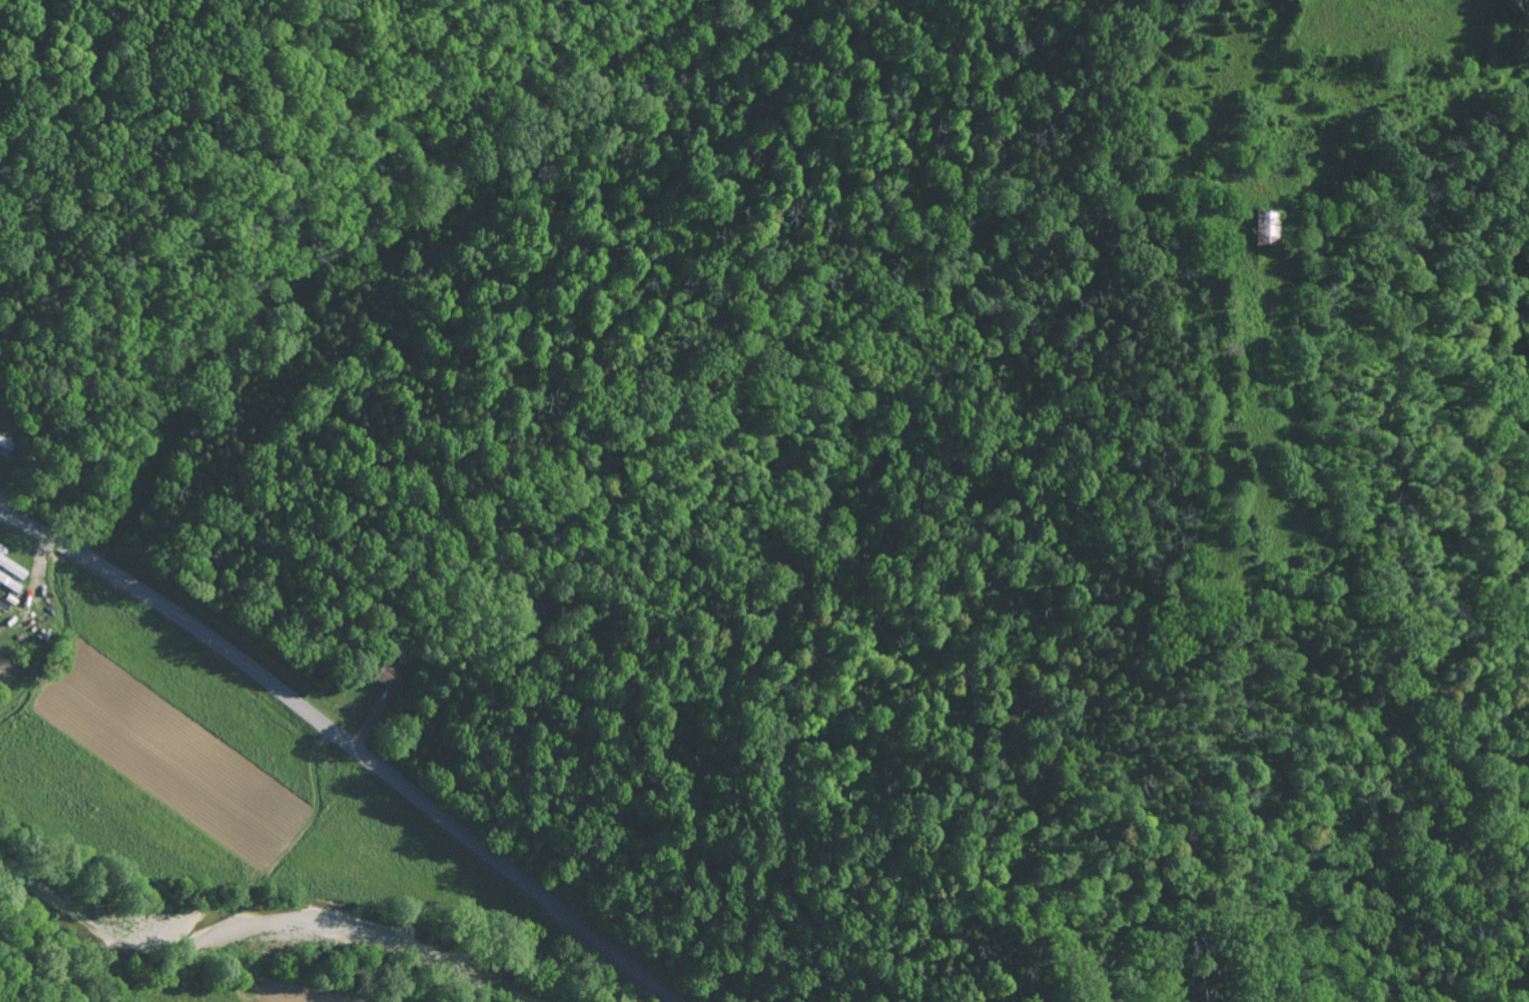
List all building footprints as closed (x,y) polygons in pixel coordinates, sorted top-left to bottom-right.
[(372,680),(394,692),(403,676),(381,663),(372,680)]
